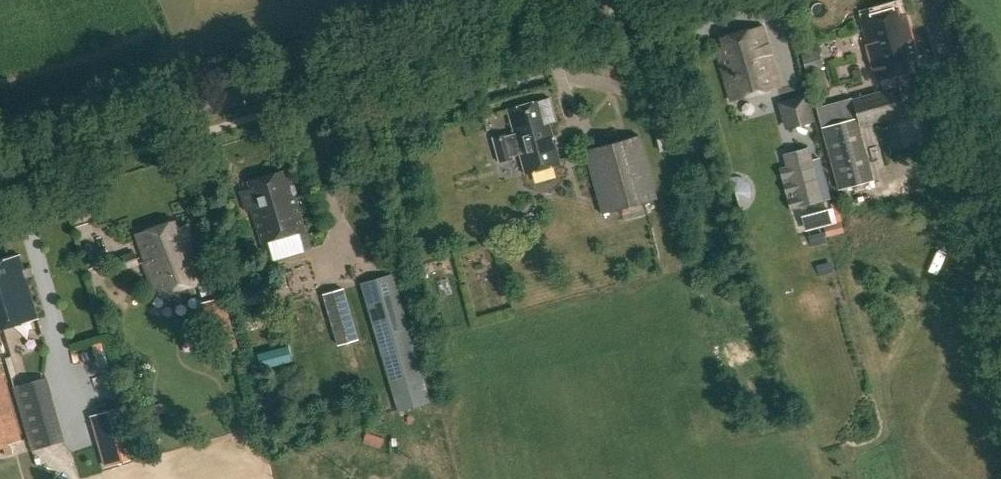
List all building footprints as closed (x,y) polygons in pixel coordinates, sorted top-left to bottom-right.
[(877,82),(893,78),(923,70),(908,16),(900,18),(898,9),(860,19),(877,82)] [(780,87),(764,28),(722,40),(725,49),(718,51),(732,101),(780,87)] [(807,73),(823,68),(818,50),(801,55),(807,73)] [(900,88),(896,89),(853,100),(854,102),(817,112),(839,190),(875,180),(861,127),(908,115),(900,88)] [(778,103),(785,130),(814,122),(807,96),(778,103)] [(554,123),(548,99),(535,102),(506,110),(523,175),(558,166),(547,125),(554,123)] [(603,214),(657,199),(639,135),(585,151),(603,214)] [(779,168),(789,208),(829,199),(819,158),(811,159),(808,150),(783,156),(786,166),(779,168)] [(246,211),(251,210),(261,243),(260,243),(261,244),(304,232),(288,178),(283,180),(281,172),(249,182),(250,188),(240,191),(246,211)] [(176,228),(173,221),(135,234),(145,262),(143,263),(155,298),(201,282),(189,243),(192,241),(186,225),(176,228)] [(841,222),(822,226),(825,238),(844,233),(841,222)] [(134,251),(120,256),(126,270),(139,265),(134,251)] [(18,255),(0,260),(0,327),(36,317),(18,255)] [(398,411),(430,402),(392,275),(360,285),(398,411)] [(337,345),(359,339),(344,288),(323,294),(337,345)] [(216,354),(238,347),(223,297),(201,303),(216,354)] [(12,409),(0,367),(0,446),(21,439),(12,409)] [(46,379),(11,389),(32,452),(63,443),(46,379)] [(104,469),(140,458),(125,406),(89,417),(104,469)] [(369,434),(366,445),(385,449),(388,438),(369,434)]
